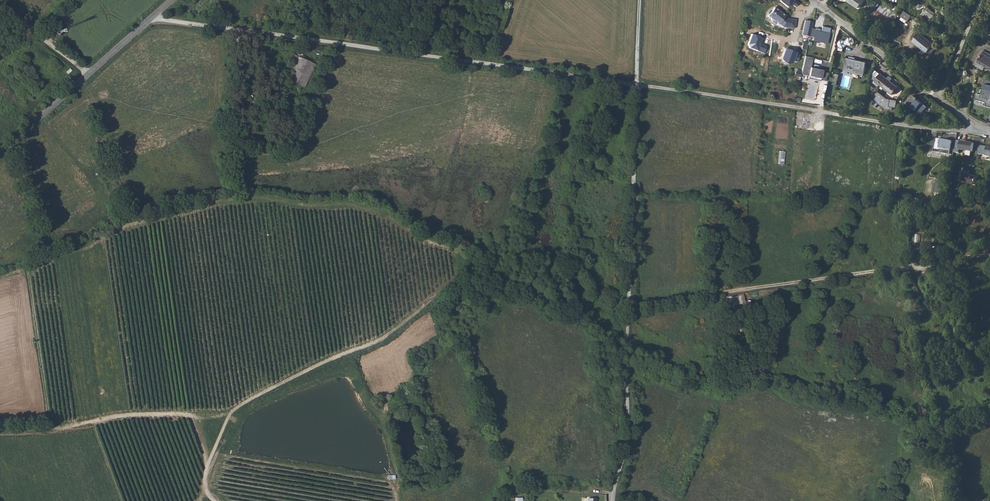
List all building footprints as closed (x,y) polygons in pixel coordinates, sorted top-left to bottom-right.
[(783,16),(773,8),(770,11),(768,11),(765,13),(765,16),(770,20),(770,22),(772,24),(775,23),(780,27),(782,25),(785,28),(792,29),(793,19),(784,18),(783,16)] [(889,27),(893,20),(877,9),(873,16),(889,27)] [(907,20),(910,15),(903,10),(900,15),(907,20)] [(802,36),(809,37),(811,29),(812,23),(805,21),(802,36)] [(811,29),(809,37),(812,38),(811,41),(826,44),(829,29),(820,27),(820,30),(811,29)] [(933,43),(919,32),(912,41),(927,52),(927,51),(930,53),(936,47),(933,45),(933,43)] [(980,53),(975,63),(989,70),(989,58),(980,53)] [(313,65),(293,55),(287,67),(292,69),(287,81),(303,88),(313,65)] [(842,68),(862,72),(864,59),(844,55),(842,68)] [(804,57),(800,75),(807,77),(827,82),(828,74),(820,73),(820,71),(809,69),(811,58),(804,57)] [(896,98),(902,91),(881,74),(876,82),(896,98)] [(985,80),(983,84),(984,84),(982,95),(976,94),(975,99),(986,103),(986,106),(989,107),(989,102),(987,101),(987,99),(989,100),(989,82),(985,80)] [(599,88),(595,100),(600,102),(603,94),(601,93),(603,89),(599,88)] [(888,98),(878,91),(875,95),(877,97),(875,99),(876,101),(874,104),(877,106),(880,103),(889,110),(890,106),(897,107),(898,100),(888,98)] [(918,99),(914,95),(909,101),(913,104),(911,106),(921,114),(927,107),(917,100),(918,99)] [(936,139),(934,152),(950,155),(952,141),(944,140),(943,143),(940,142),(941,140),(936,139)] [(974,144),(960,141),(959,150),(972,153),(974,144)] [(104,162),(96,165),(98,171),(106,169),(104,162)] [(961,168),(959,180),(976,183),(977,176),(969,175),(970,170),(961,168)] [(934,192),(943,194),(945,184),(937,182),(934,192)] [(723,298),(724,305),(742,303),(742,296),(723,298)]
